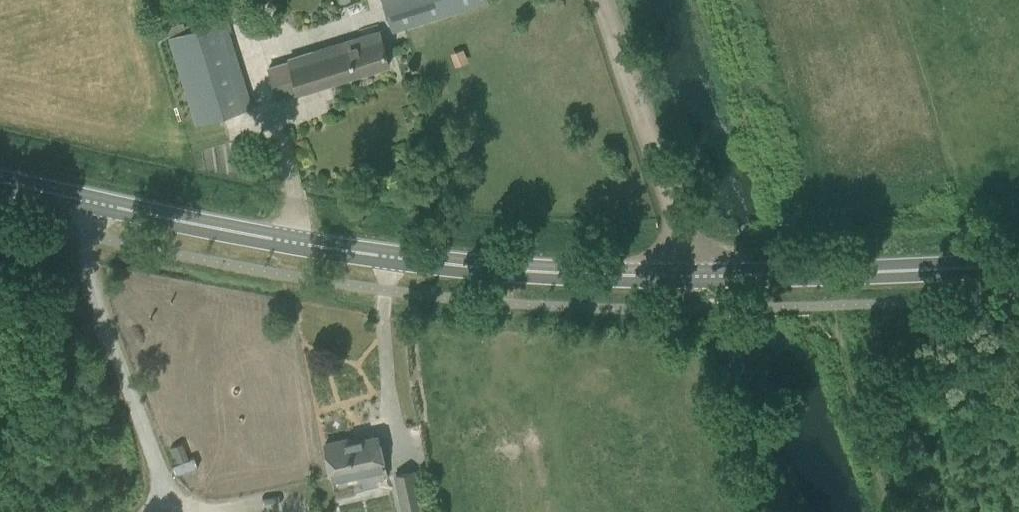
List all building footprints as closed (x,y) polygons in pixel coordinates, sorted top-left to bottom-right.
[(393,33),(495,0),(383,0),(393,33)] [(560,0),(543,0),(547,12),(563,7),(560,0)] [(167,27),(197,124),(252,107),(226,24),(229,24),(224,9),(167,27)] [(269,68),(278,99),(390,64),(380,31),(289,59),(290,61),(269,68)] [(465,48),(450,53),(454,66),(469,62),(465,48)] [(349,439),(325,444),(335,488),(355,484),(353,475),(386,468),(379,436),(350,442),(349,439)] [(404,511),(422,511),(414,472),(396,475),(404,511)]
